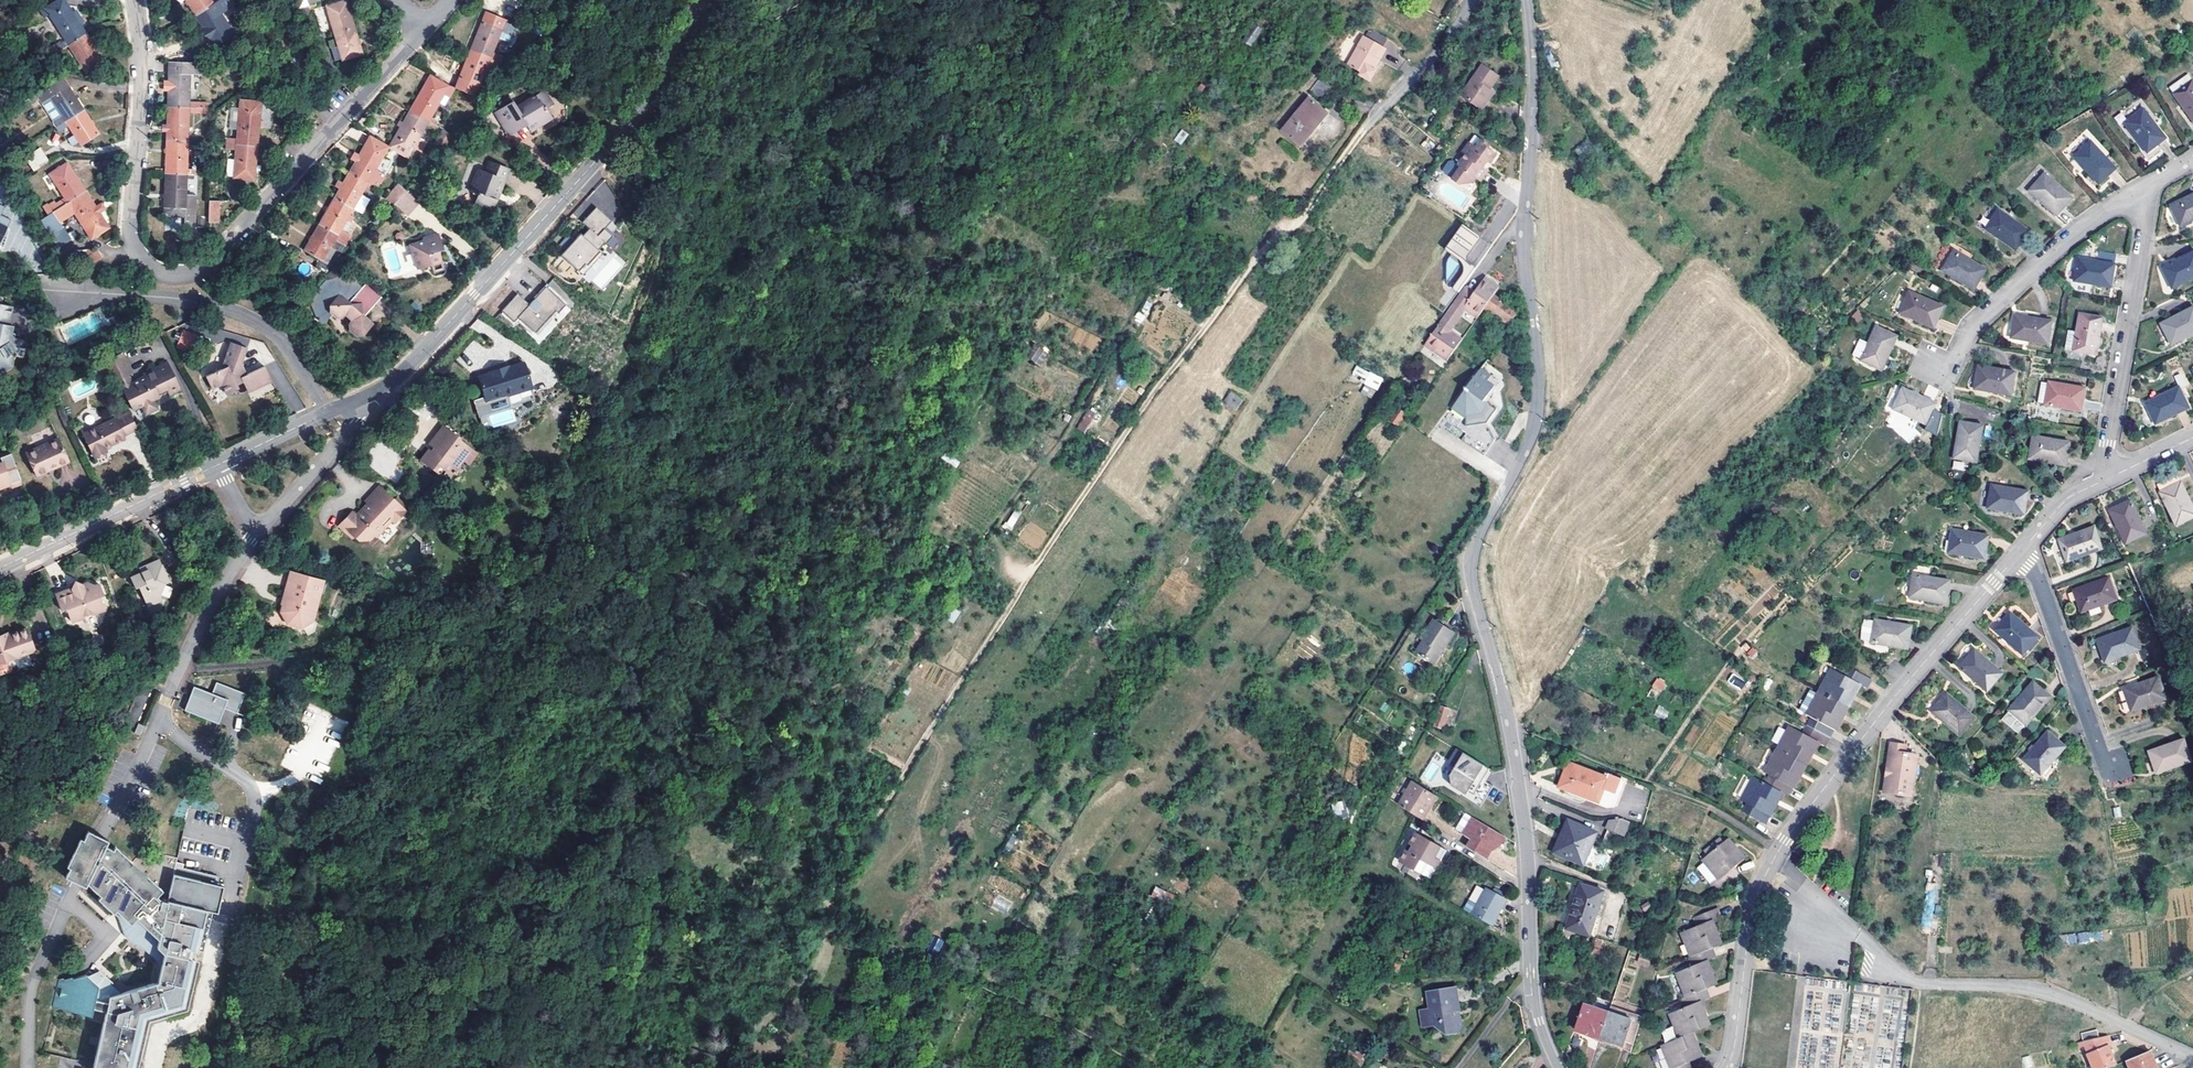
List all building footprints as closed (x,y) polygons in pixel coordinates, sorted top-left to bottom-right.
[(50,52),(52,56),(68,46),(86,34),(64,0),(62,0),(47,9),(52,17),(50,18),(66,42),(50,52)] [(195,16),(221,0),(185,0),(195,16)] [(195,16),(211,40),(208,42),(212,49),(233,36),(217,9),(230,1),(230,0),(221,0),(195,16)] [(335,35),(354,29),(346,2),(326,8),(334,31),(335,35)] [(52,17),(47,9),(46,8),(39,12),(45,21),(50,18),(52,17)] [(486,13),(482,23),(471,52),(497,63),(499,57),(493,54),(498,40),(510,45),(518,26),(486,13)] [(1244,50),(1250,55),(1273,23),(1264,17),(1246,42),(1248,44),(1244,50)] [(335,35),(336,39),(339,48),(332,50),(337,62),(343,60),(343,62),(363,56),(354,29),(335,35)] [(86,34),(68,46),(86,74),(104,63),(94,47),(86,34)] [(1384,51),(1363,40),(1347,70),(1361,77),(1360,79),(1370,84),(1375,75),(1370,72),(1372,69),(1374,70),(1384,51)] [(471,52),(456,90),(475,98),(482,80),(489,83),(497,63),(471,52)] [(196,109),(206,110),(206,105),(189,104),(190,77),(199,77),(200,64),(169,63),(167,108),(189,109),(196,109)] [(1501,81),(1484,69),(1463,100),(1484,114),(1492,103),(1487,100),(1491,94),(1501,81)] [(62,77),(44,88),(36,94),(53,120),(52,121),(56,128),(60,126),(66,122),(83,111),(62,77)] [(444,85),(432,77),(428,83),(441,90),(444,85)] [(2192,78),(2172,92),(2192,120),(2192,79),(2192,78)] [(1321,81),(1311,93),(1321,101),(1330,89),(1321,81)] [(1212,86),(1206,82),(1197,94),(1203,98),(1212,86)] [(426,86),(410,112),(428,123),(430,120),(443,96),(426,86)] [(514,102),(495,113),(510,137),(527,127),(529,131),(550,119),(543,109),(552,103),(545,92),(518,108),(514,102)] [(1495,97),(1491,94),(1487,100),(1492,103),(1495,97)] [(1328,115),(1310,101),(1282,135),(1300,150),(1328,115)] [(263,123),(260,123),(261,105),(240,103),(239,111),(237,132),(236,141),(226,141),(226,145),(257,148),(259,130),(262,131),(263,123)] [(543,109),(550,119),(552,117),(548,111),(554,106),(552,103),(543,109)] [(2165,136),(2142,106),(2123,121),(2147,151),(2165,136)] [(189,109),(167,108),(167,126),(162,126),(161,132),(167,132),(166,141),(188,142),(189,113),(189,109)] [(239,111),(232,110),(230,132),(237,132),(239,111)] [(66,122),(68,126),(74,136),(67,140),(71,146),(78,142),(81,146),(98,135),(83,111),(66,122)] [(408,160),(427,126),(428,123),(410,112),(389,148),(408,160)] [(552,122),(550,119),(529,131),(531,135),(552,122)] [(1181,129),(1174,140),(1181,145),(1188,134),(1181,129)] [(443,149),(454,138),(445,133),(436,145),(443,149)] [(388,148),(371,137),(360,157),(355,154),(351,160),(356,163),(350,174),(368,185),(374,188),(376,189),(385,174),(376,169),(384,156),(388,148)] [(1595,147),(1588,138),(1573,148),(1580,158),(1595,147)] [(2115,167),(2090,139),(2072,155),(2097,182),(2115,167)] [(198,171),(187,171),(188,153),(191,153),(191,143),(188,142),(166,141),(166,150),(165,174),(187,175),(194,175),(198,175),(198,171)] [(1482,147),(1490,153),(1492,151),(1484,144),(1482,147)] [(235,150),(234,162),(229,161),(228,172),(233,172),(233,179),(254,181),(257,148),(226,145),(225,150),(235,150)] [(1490,176),(1488,175),(1485,173),(1490,166),(1493,168),(1499,159),(1490,153),(1482,147),(1478,152),(1472,148),(1464,159),(1467,161),(1461,170),(1463,172),(1478,183),(1483,186),(1490,176)] [(25,158),(32,170),(48,160),(41,149),(25,158)] [(384,156),(376,169),(385,174),(386,172),(389,174),(392,169),(389,168),(392,161),(384,156)] [(480,172),(475,194),(481,196),(481,198),(484,199),(482,207),(498,211),(504,190),(503,189),(510,167),(491,162),(487,174),(480,172)] [(67,203),(85,192),(67,164),(49,175),(65,200),(67,203)] [(2055,214),(2071,196),(2043,171),(2027,189),(2055,214)] [(1478,183),(1463,172),(1455,184),(1463,189),(1475,187),(1478,183)] [(187,175),(165,174),(164,210),(186,210),(185,223),(194,223),(195,196),(187,196),(187,180),(187,175)] [(368,185),(350,174),(344,184),(340,182),(337,188),(341,190),(335,200),(353,211),(366,188),(368,185)] [(405,190),(393,204),(407,216),(419,202),(405,190)] [(2170,202),(2181,224),(2192,218),(2192,191),(2170,202)] [(62,207),(40,222),(49,235),(63,227),(60,223),(74,214),(89,237),(95,238),(105,232),(107,226),(99,214),(104,211),(100,205),(95,208),(85,192),(67,203),(62,207)] [(210,199),(209,223),(218,223),(219,199),(210,199)] [(320,226),(350,243),(354,237),(342,231),(353,211),(335,200),(320,226)] [(613,218),(598,204),(584,219),(591,226),(584,233),(582,231),(562,252),(584,272),(604,251),(599,247),(613,232),(606,226),(613,218)] [(11,220),(0,215),(4,207),(0,205),(0,243),(11,220)] [(11,218),(14,209),(5,206),(2,215),(11,218)] [(2014,248),(2028,229),(1996,207),(1983,226),(2014,248)] [(620,224),(613,218),(606,226),(613,232),(620,224)] [(316,268),(328,275),(333,267),(327,264),(335,250),(332,248),(336,240),(349,247),(350,243),(320,226),(305,252),(320,260),(316,268)] [(1475,234),(1464,226),(1448,248),(1454,253),(1449,260),(1448,263),(1448,284),(1460,293),(1472,277),(1493,247),(1475,234)] [(411,245),(418,268),(443,261),(440,251),(444,249),(439,233),(423,239),(423,241),(411,245)] [(1972,287),(1983,268),(1951,248),(1940,268),(1972,287)] [(2097,260),(2114,262),(2115,252),(2099,249),(2097,260)] [(2162,265),(2172,286),(2192,276),(2192,249),(2162,265)] [(98,250),(84,259),(89,266),(103,257),(98,250)] [(1220,255),(1214,250),(1208,259),(1214,264),(1220,255)] [(248,265),(237,256),(231,263),(243,272),(248,265)] [(2111,285),(2115,262),(2114,262),(2097,260),(2078,257),(2074,280),(2111,285)] [(364,316),(380,298),(365,284),(360,289),(352,281),(339,279),(326,281),(317,291),(316,305),(319,317),(323,321),(332,313),(337,318),(349,318),(353,322),(351,324),(352,331),(357,336),(365,336),(372,328),(369,326),(371,323),(364,316)] [(1467,309),(1467,310),(1480,319),(1486,309),(1496,296),(1498,292),(1493,288),(1495,284),(1488,279),(1477,294),(1467,309)] [(515,292),(500,309),(512,320),(516,315),(533,330),(553,308),(555,310),(563,302),(543,284),(527,303),(515,292)] [(1468,288),(1442,325),(1452,332),(1467,310),(1467,309),(1477,294),(1475,293),(1468,288)] [(1932,325),(1941,304),(1907,289),(1897,311),(1932,325)] [(1520,313),(1496,296),(1486,309),(1506,324),(1505,327),(1508,329),(1520,313)] [(11,333),(13,326),(8,325),(12,306),(1,304),(1,299),(0,299),(0,373),(2,373),(12,367),(13,359),(10,354),(15,351),(16,355),(23,356),(26,340),(14,338),(15,334),(11,333)] [(2161,322),(2171,343),(2192,331),(2192,305),(2161,322)] [(555,310),(553,308),(533,330),(536,333),(555,310)] [(2048,343),(2052,320),(2015,313),(2011,337),(2048,343)] [(2096,353),(2103,316),(2080,313),(2073,350),(2096,353)] [(1880,369),(1896,334),(1875,324),(1859,359),(1880,369)] [(1442,346),(1437,354),(1450,363),(1465,341),(1452,332),(1442,325),(1432,340),(1442,346)] [(195,337),(182,332),(178,342),(191,347),(195,337)] [(1442,346),(1432,340),(1427,347),(1437,354),(1442,346)] [(229,341),(222,364),(227,366),(226,370),(220,368),(205,377),(211,389),(221,385),(226,395),(238,389),(237,386),(242,384),(249,396),(270,385),(263,369),(245,377),(239,365),(245,346),(229,341)] [(191,347),(178,342),(176,348),(189,353),(191,347)] [(1037,345),(1029,359),(1040,366),(1048,353),(1037,345)] [(1363,350),(1358,347),(1354,353),(1359,356),(1363,350)] [(131,374),(122,353),(104,362),(114,382),(119,380),(123,389),(133,410),(142,406),(145,415),(158,409),(154,401),(160,398),(159,397),(158,394),(167,390),(168,393),(169,396),(181,390),(168,363),(142,375),(144,379),(139,381),(138,379),(131,383),(128,376),(131,374)] [(2011,393),(2015,370),(1978,363),(1974,386),(2011,393)] [(522,364),(509,368),(493,373),(493,374),(483,377),(489,396),(474,401),(479,418),(480,418),(485,432),(518,421),(513,407),(535,399),(522,364)] [(492,370),(493,373),(509,368),(507,365),(492,370)] [(1374,375),(1362,368),(1359,374),(1371,381),(1374,375)] [(1492,377),(1483,370),(1454,410),(1466,419),(1468,434),(1464,441),(1484,453),(1494,436),(1488,425),(1498,411),(1488,405),(1485,403),(1495,388),(1488,383),(1492,378),(1492,377)] [(2082,410),(2086,386),(2042,379),(2038,403),(2082,410)] [(114,382),(118,391),(123,389),(119,380),(114,382)] [(216,399),(226,395),(221,385),(211,389),(216,399)] [(1363,385),(1360,393),(1371,398),(1375,390),(1363,385)] [(2190,406),(2178,385),(2145,402),(2156,423),(2190,406)] [(1933,408),(1936,402),(1902,386),(1891,407),(1925,423),(1933,408)] [(1246,406),(1233,397),(1227,406),(1239,415),(1246,406)] [(1943,413),(1933,408),(1925,423),(1923,428),(1938,436),(1943,413)] [(114,418),(115,420),(116,422),(130,415),(128,411),(114,418)] [(1077,431),(1085,436),(1096,417),(1089,413),(1077,431)] [(116,422),(115,420),(84,435),(96,459),(107,453),(106,450),(125,440),(124,436),(137,429),(130,415),(116,422)] [(1976,460),(1983,423),(1959,420),(1953,457),(1976,460)] [(433,470),(447,469),(449,466),(454,469),(461,460),(467,464),(476,452),(457,439),(459,437),(443,425),(428,444),(433,447),(431,449),(428,447),(419,460),(433,470)] [(2065,464),(2069,440),(2032,435),(2028,458),(2065,464)] [(59,439),(27,454),(37,477),(49,471),(49,469),(57,465),(58,468),(69,463),(59,439)] [(859,451),(854,448),(850,454),(856,457),(859,451)] [(11,453),(1,456),(3,462),(0,463),(0,489),(11,486),(12,489),(23,485),(11,453)] [(1953,461),(1952,469),(1964,471),(1965,463),(1953,461)] [(2192,515),(2192,506),(2180,479),(2159,490),(2175,524),(2192,515)] [(2024,512),(2028,487),(1991,483),(1988,507),(2024,512)] [(379,489),(366,503),(369,505),(356,519),(353,515),(343,526),(356,537),(357,536),(358,537),(363,541),(370,541),(375,536),(377,538),(392,521),(395,523),(407,508),(397,500),(395,502),(379,489)] [(2125,542),(2146,532),(2130,498),(2108,508),(2125,542)] [(1017,508),(1013,513),(1018,517),(1022,512),(1017,508)] [(1031,521),(1019,537),(1037,550),(1049,535),(1031,521)] [(2065,560),(2102,547),(2094,525),(2058,539),(2065,560)] [(356,537),(343,526),(342,528),(355,540),(358,537),(357,536),(356,537)] [(1985,557),(1988,534),(1950,529),(1947,552),(1985,557)] [(158,560),(145,566),(147,570),(140,573),(130,577),(135,588),(138,587),(147,607),(162,601),(160,597),(166,583),(169,582),(158,560)] [(284,613),(291,625),(306,628),(305,627),(315,622),(316,620),(326,581),(293,573),(289,588),(292,589),(288,603),(287,606),(286,605),(284,613)] [(1946,602),(1949,579),(1912,575),(1909,597),(1946,602)] [(2079,612),(2116,599),(2107,577),(2072,590),(2079,612)] [(70,590),(55,595),(61,612),(66,610),(68,616),(71,623),(82,619),(82,617),(91,614),(92,615),(104,611),(100,599),(103,598),(99,587),(96,587),(87,583),(82,585),(74,582),(70,590)] [(960,612),(955,608),(947,621),(952,624),(960,612)] [(2021,654),(2037,636),(2008,611),(1992,629),(2021,654)] [(1908,646),(1912,624),(1874,619),(1871,642),(1908,646)] [(319,625),(316,620),(315,622),(305,627),(306,628),(310,637),(317,632),(319,625)] [(1436,620),(1423,640),(1426,642),(1419,654),(1435,664),(1444,650),(1446,652),(1457,633),(1436,620)] [(2103,663),(2139,649),(2131,626),(2095,639),(2103,663)] [(10,636),(0,640),(0,675),(1,675),(10,672),(11,669),(8,661),(35,651),(27,630),(10,636)] [(1986,691),(2001,672),(1972,648),(1957,666),(1986,691)] [(1829,666),(1817,689),(1844,705),(1851,694),(1852,695),(1858,684),(1863,687),(1869,678),(1848,666),(1843,674),(1829,666)] [(1731,674),(1728,681),(1741,688),(1745,682),(1731,674)] [(2131,712),(2166,699),(2158,677),(2123,689),(2131,712)] [(2007,710),(2008,711),(2002,718),(2018,732),(2024,725),(2025,725),(2050,697),(2032,681),(2007,710)] [(193,687),(184,712),(218,724),(224,710),(236,714),(244,694),(216,683),(211,694),(193,687)] [(151,690),(140,685),(124,725),(135,729),(151,690)] [(1655,699),(1659,692),(1651,686),(1647,694),(1655,699)] [(1797,707),(1804,711),(1815,692),(1808,687),(1797,707)] [(1838,716),(1844,705),(1817,689),(1815,692),(1804,711),(1804,712),(1809,715),(1805,723),(1825,736),(1830,727),(1832,728),(1839,717),(1838,716)] [(1959,734),(1974,716),(1945,691),(1929,710),(1959,734)] [(2122,691),(2118,693),(2125,712),(2129,711),(2122,691)] [(1658,706),(1654,714),(1665,719),(1669,711),(1658,706)] [(1447,709),(1439,707),(1435,720),(1433,725),(1441,728),(1447,709)] [(140,735),(144,726),(138,723),(134,733),(140,735)] [(1787,725),(1775,747),(1802,763),(1808,751),(1809,752),(1815,742),(1820,744),(1825,736),(1805,723),(1800,731),(1787,725)] [(2064,747),(2047,732),(2022,760),(2043,779),(2055,764),(2052,761),(2064,747)] [(2155,775),(2191,762),(2183,740),(2147,752),(2155,775)] [(1796,774),(1802,763),(1775,747),(1761,770),(1767,774),(1763,780),(1779,789),(1785,792),(1788,786),(1790,786),(1796,775),(1796,774)] [(1458,795),(1476,806),(1490,784),(1483,781),(1476,776),(1483,765),(1453,748),(1445,762),(1451,766),(1446,774),(1448,784),(1460,792),(1458,795)] [(1886,756),(1883,780),(1886,780),(1885,790),(1882,789),(1880,805),(1899,807),(1899,803),(1909,804),(1913,766),(1898,765),(1899,757),(1886,756)] [(1609,774),(1607,779),(1569,764),(1560,787),(1598,802),(1597,805),(1607,809),(1614,811),(1626,781),(1609,774)] [(1490,770),(1483,765),(1476,776),(1483,781),(1490,770)] [(279,789),(296,781),(292,774),(275,782),(279,789)] [(1772,801),(1779,789),(1763,780),(1752,774),(1739,797),(1745,800),(1740,809),(1761,820),(1766,812),(1767,813),(1773,802),(1772,801)] [(951,786),(945,782),(941,788),(947,792),(951,786)] [(1437,797),(1412,782),(1406,792),(1406,795),(1400,806),(1411,813),(1421,819),(1428,805),(1432,807),(1437,797)] [(1344,800),(1331,804),(1335,819),(1348,815),(1344,800)] [(1421,819),(1424,821),(1432,807),(1428,805),(1421,819)] [(1468,827),(1473,818),(1466,814),(1455,831),(1465,837),(1470,828),(1468,827)] [(1497,853),(1500,850),(1504,847),(1509,839),(1504,837),(1473,818),(1468,827),(1470,828),(1465,837),(1472,842),(1469,847),(1492,862),(1497,853)] [(1624,835),(1630,822),(1622,819),(1612,820),(1608,829),(1624,835)] [(1591,868),(1600,848),(1592,845),(1596,834),(1569,822),(1556,853),(1591,868)] [(100,897),(129,866),(131,863),(116,849),(113,852),(103,865),(94,859),(105,845),(106,846),(110,841),(102,835),(92,827),(86,835),(83,833),(68,862),(72,864),(67,873),(77,881),(84,888),(87,886),(100,897)] [(213,913),(217,914),(234,842),(212,830),(210,840),(203,838),(201,844),(198,843),(199,838),(195,835),(182,839),(167,900),(161,899),(161,901),(157,897),(159,894),(144,880),(129,866),(100,897),(98,900),(113,915),(116,912),(132,927),(130,937),(139,941),(148,947),(156,954),(162,962),(167,966),(163,982),(157,984),(121,995),(109,984),(111,982),(105,976),(96,985),(90,980),(90,979),(85,976),(73,980),(72,978),(65,980),(65,979),(59,981),(53,1008),(91,1017),(92,1011),(105,1014),(114,1016),(101,1067),(93,1066),(93,1067),(134,1067),(145,1021),(183,1009),(194,962),(190,961),(192,951),(197,952),(206,911),(213,913)] [(1438,870),(1448,853),(1415,834),(1398,862),(1416,873),(1423,862),(1438,870)] [(1707,854),(1720,843),(1718,840),(1705,851),(1707,854)] [(1717,892),(1734,879),(1736,877),(1730,869),(1741,860),(1734,850),(1733,851),(1724,841),(1720,843),(1707,854),(1699,860),(1715,880),(1711,885),(1717,892)] [(1798,857),(1805,849),(1797,842),(1791,850),(1798,857)] [(106,846),(105,845),(94,859),(103,865),(113,852),(106,846)] [(1438,870),(1423,862),(1416,873),(1431,881),(1438,870)] [(146,877),(144,880),(159,894),(162,891),(146,877)] [(1592,935),(1604,891),(1581,884),(1568,929),(1592,935)] [(1170,904),(1174,895),(1155,886),(1151,895),(1170,904)] [(1472,915),(1492,926),(1498,915),(1506,901),(1501,898),(1493,894),(1486,890),(1477,906),(1472,915)] [(1493,894),(1501,898),(1503,894),(1495,890),(1493,894)] [(995,909),(1008,911),(1010,901),(996,899),(995,909)] [(1472,915),(1477,906),(1470,902),(1465,911),(1472,915)] [(1709,949),(1718,946),(1713,934),(1714,933),(1709,922),(1717,918),(1713,909),(1691,919),(1694,928),(1679,934),(1689,958),(1709,949)] [(206,911),(197,952),(203,954),(213,913),(206,911)] [(1498,915),(1492,926),(1504,932),(1505,919),(1498,915)] [(1667,932),(1670,923),(1655,918),(1652,927),(1667,932)] [(2078,943),(2101,941),(2101,931),(2077,933),(2078,943)] [(2060,935),(2061,944),(2076,943),(2076,934),(2060,935)] [(1713,958),(1709,949),(1689,958),(1686,959),(1690,968),(1673,974),(1683,999),(1702,990),(1713,986),(1708,974),(1709,974),(1705,962),(1713,958)] [(162,962),(157,984),(163,982),(167,966),(162,962)] [(96,985),(105,976),(99,971),(90,980),(96,985)] [(1460,1011),(1455,989),(1443,991),(1440,989),(1438,992),(1426,995),(1429,1011),(1422,1012),(1426,1028),(1433,1027),(1447,1035),(1458,1033),(1463,1029),(1461,1018),(1458,1017),(1456,1017),(1455,1012),(1460,1011)] [(1707,1000),(1702,990),(1683,999),(1679,1000),(1683,1009),(1667,1016),(1677,1040),(1689,1035),(1707,1027),(1702,1015),(1703,1015),(1698,1004),(1707,1000)] [(1600,1038),(1608,1012),(1584,1003),(1576,1030),(1600,1038)] [(1642,1016),(1643,1012),(1629,1008),(1628,1012),(1610,1006),(1608,1012),(1600,1038),(1622,1046),(1623,1043),(1633,1046),(1642,1016)] [(134,1067),(139,1067),(149,1026),(182,1015),(183,1009),(145,1021),(134,1067)] [(105,1014),(93,1066),(101,1067),(114,1016),(105,1014)] [(683,1020),(676,1038),(686,1042),(693,1024),(683,1020)] [(2082,1038),(2097,1035),(2096,1030),(2081,1033),(2082,1038)] [(2105,1067),(2117,1063),(2111,1044),(2113,1043),(2110,1033),(2081,1040),(2082,1044),(2086,1043),(2094,1067),(2105,1067)] [(1685,1066),(1700,1059),(1695,1047),(1694,1048),(1689,1035),(1677,1040),(1659,1048),(1668,1067),(1686,1067),(1685,1066)] [(1204,1051),(1196,1047),(1192,1057),(1201,1061),(1204,1051)] [(2150,1049),(2128,1059),(2131,1067),(2158,1067),(2150,1049)] [(682,1060),(708,1067),(715,1067),(718,1059),(691,1051),(689,1057),(684,1056),(682,1060)]
